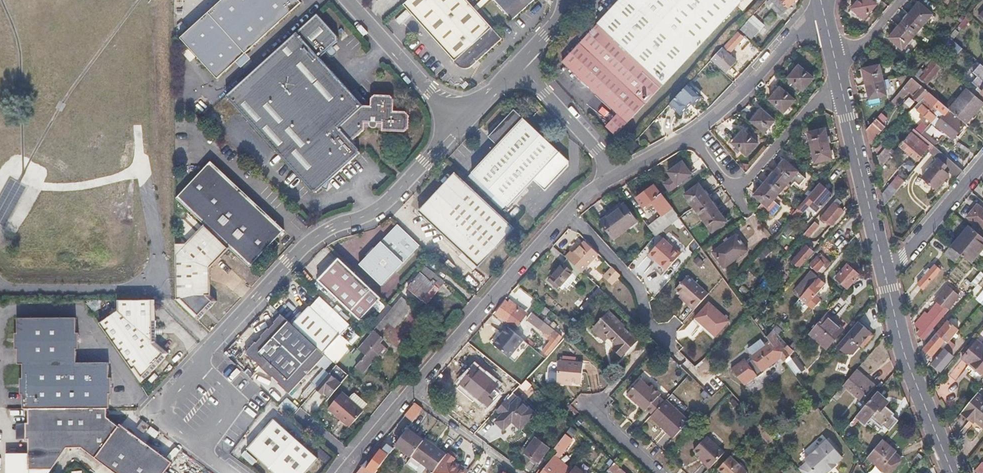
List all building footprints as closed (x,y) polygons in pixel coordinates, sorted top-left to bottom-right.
[(184,8),(200,9),(200,0),(185,0),(184,8)] [(208,13),(245,54),(301,4),(298,0),(223,0),(208,13)] [(401,2),(455,64),(458,65),(461,66),(463,66),(465,66),(468,64),(470,63),(500,37),(466,0),(403,0),(401,2)] [(512,20),(534,0),(494,0),(512,20)] [(604,17),(599,23),(664,85),(738,6),(743,11),(753,0),(620,0),(604,17)] [(771,0),(775,5),(772,8),(777,13),(780,9),(785,13),(789,9),(788,8),(795,0),(771,0)] [(870,0),(857,0),(851,8),(863,19),(875,4),(870,0)] [(910,13),(899,26),(889,37),(902,49),(912,37),(923,25),(932,13),(919,2),(910,13)] [(317,14),(228,96),(276,148),(312,115),(345,85),(321,59),(338,43),(338,37),(317,14)] [(970,19),(966,15),(959,23),(957,25),(961,29),(970,19)] [(742,29),(752,38),(759,31),(750,22),(742,29)] [(738,32),(712,60),(726,72),(737,61),(729,54),(744,38),(738,32)] [(948,36),(942,42),(935,50),(939,54),(943,50),(946,52),(951,46),(959,53),(963,49),(948,36)] [(916,71),(911,78),(922,87),(939,68),(932,61),(924,70),(921,67),(916,71)] [(880,64),(858,70),(860,77),(863,92),(865,99),(888,94),(884,79),(880,64)] [(798,66),(788,78),(803,91),(813,79),(798,66)] [(922,87),(911,78),(889,103),(893,107),(897,103),(898,103),(905,95),(904,94),(909,88),(916,94),(913,98),(918,102),(922,97),(927,91),(922,87)] [(345,85),(312,115),(353,159),(357,156),(357,150),(351,143),(363,131),(364,125),(368,125),(369,127),(369,128),(370,129),(371,130),(372,130),(374,131),(375,131),(377,130),(378,128),(379,127),(379,126),(381,126),(381,134),(404,135),(408,131),(409,119),(405,114),(394,113),(394,101),(389,97),(376,96),(370,100),(370,107),(365,107),(345,85)] [(688,85),(671,103),(681,112),(691,102),(693,104),(700,96),(688,85)] [(780,87),(769,100),(785,113),(795,100),(780,87)] [(982,102),(966,88),(948,109),(964,123),(982,102)] [(912,108),(916,111),(929,123),(935,116),(933,114),(935,111),(941,103),(927,91),(922,97),(918,102),(912,108)] [(939,110),(943,114),(935,124),(952,138),(964,123),(948,109),(941,103),(935,111),(937,113),(939,110)] [(761,110),(751,121),(766,134),(776,122),(761,110)] [(487,138),(497,147),(471,175),(508,209),(559,153),(512,111),(487,138)] [(353,159),(312,115),(276,148),(317,193),(353,159)] [(865,129),(863,132),(866,145),(880,129),(872,122),(865,129)] [(926,127),(921,123),(915,130),(919,134),(923,130),(926,127)] [(825,128),(808,132),(811,148),(815,164),(832,160),(830,151),(829,144),(827,137),(825,128)] [(928,148),(930,150),(933,146),(919,134),(915,130),(913,128),(909,133),(898,146),(916,162),(928,148)] [(923,130),(919,134),(933,146),(937,142),(923,130)] [(743,131),(732,143),(747,156),(758,143),(743,131)] [(956,178),(962,171),(938,150),(933,156),(937,159),(921,178),(935,190),(947,176),(942,171),(944,168),(956,178)] [(890,156),(883,151),(874,163),(877,171),(890,156)] [(769,177),(764,183),(759,189),(754,194),(767,206),(777,195),(787,183),(798,171),(785,159),(780,165),(774,171),(769,177)] [(212,161),(177,198),(204,223),(229,247),(249,267),(270,245),(274,249),(280,243),(275,239),(284,229),(212,161)] [(683,163),(668,174),(672,179),(664,186),(669,192),(692,175),(688,169),(683,163)] [(516,229),(457,173),(420,213),(480,268),(516,229)] [(900,186),(894,181),(879,199),(881,209),(900,186)] [(831,195),(818,183),(805,198),(794,211),(791,215),(797,220),(807,209),(814,215),(820,208),(831,195)] [(685,195),(694,208),(704,220),(713,233),(727,223),(722,216),(718,210),(713,204),(708,197),(704,191),(699,184),(685,195)] [(652,205),(657,213),(644,222),(655,238),(679,218),(662,194),(659,197),(653,187),(645,192),(635,199),(642,209),(648,204),(650,207),(652,205)] [(832,204),(821,217),(831,225),(842,212),(832,204)] [(612,214),(600,222),(613,240),(637,223),(624,205),(612,214)] [(976,206),(966,218),(982,231),(980,233),(982,235),(982,211),(976,206)] [(187,242),(177,242),(177,298),(198,320),(217,300),(211,294),(210,267),(229,247),(204,223),(187,242)] [(819,226),(815,223),(803,236),(807,239),(819,226)] [(188,224),(180,233),(188,240),(196,231),(188,224)] [(418,244),(396,225),(360,265),(381,285),(418,244)] [(964,236),(953,249),(962,257),(970,264),(982,248),(982,239),(968,227),(962,235),(964,236)] [(743,244),(737,236),(713,253),(724,269),(748,252),(743,244)] [(665,238),(650,254),(659,262),(668,270),(682,254),(665,238)] [(571,255),(568,252),(564,257),(581,273),(597,255),(582,242),(576,248),(571,255)] [(813,252),(805,246),(791,262),(798,268),(813,252)] [(949,248),(946,252),(954,260),(958,255),(949,248)] [(816,253),(806,264),(819,275),(829,264),(816,253)] [(339,257),(330,267),(365,297),(373,288),(339,257)] [(859,272),(848,263),(836,276),(847,286),(859,272)] [(556,271),(550,278),(553,281),(551,283),(558,290),(572,274),(562,264),(556,271)] [(939,269),(933,264),(916,283),(922,288),(939,269)] [(330,267),(319,279),(354,310),(365,297),(330,267)] [(612,268),(611,269),(603,278),(611,285),(619,277),(620,276),(612,268)] [(975,287),(982,277),(982,275),(980,272),(970,283),(975,287)] [(428,280),(420,273),(407,288),(416,295),(428,280)] [(685,302),(689,305),(694,310),(708,294),(687,276),(676,289),(683,295),(680,298),(685,302)] [(826,284),(818,277),(801,296),(800,298),(811,307),(818,299),(815,296),(826,284)] [(434,285),(428,280),(416,295),(422,300),(434,285)] [(928,315),(924,313),(915,324),(921,329),(917,333),(928,342),(936,332),(932,329),(960,296),(948,286),(940,297),(942,298),(928,315)] [(603,294),(598,289),(583,305),(588,310),(603,294)] [(980,305),(982,301),(982,291),(974,301),(980,305)] [(409,303),(402,297),(389,312),(396,318),(409,303)] [(117,309),(98,323),(140,383),(167,353),(155,342),(154,299),(117,299),(117,309)] [(499,307),(495,313),(513,327),(521,317),(515,312),(518,309),(508,301),(507,303),(504,301),(499,307)] [(710,301),(695,317),(705,327),(716,337),(731,321),(710,301)] [(309,304),(292,323),(323,350),(340,331),(309,304)] [(384,308),(381,311),(373,322),(377,326),(389,312),(384,308)] [(607,339),(611,335),(618,342),(614,345),(619,349),(623,354),(626,350),(627,351),(640,338),(623,322),(624,321),(611,308),(594,326),(601,332),(607,339)] [(843,328),(826,312),(809,332),(827,347),(843,328)] [(256,340),(245,351),(256,360),(260,363),(259,363),(272,375),(273,373),(279,379),(278,380),(291,392),(297,385),(299,387),(303,382),(301,380),(326,353),(323,350),(292,323),(280,313),(273,320),(275,322),(269,328),(268,326),(262,333),(263,334),(257,341),(256,340)] [(540,329),(541,328),(552,337),(541,349),(545,353),(562,335),(533,313),(527,320),(540,329)] [(15,364),(20,364),(20,378),(17,378),(18,394),(21,394),(21,407),(27,408),(27,409),(66,409),(106,409),(106,407),(110,407),(109,392),(112,392),(111,376),(109,376),(109,361),(76,362),(76,348),(79,348),(78,332),(75,332),(75,317),(17,318),(17,333),(12,333),(12,349),(14,349),(15,364)] [(947,319),(936,332),(928,342),(923,347),(933,355),(946,340),(949,342),(949,341),(959,329),(947,319)] [(871,330),(859,320),(837,345),(844,352),(852,353),(861,343),(863,345),(873,334),(870,332),(871,330)] [(521,338),(505,325),(498,334),(491,343),(508,355),(521,338)] [(749,350),(752,355),(731,371),(737,378),(742,386),(754,377),(756,380),(764,375),(761,372),(780,358),(783,362),(784,361),(792,352),(788,346),(786,344),(783,346),(776,336),(779,334),(775,328),(767,337),(770,342),(766,345),(762,340),(749,350)] [(380,337),(372,331),(357,348),(365,355),(372,347),(380,337)] [(325,355),(336,365),(352,345),(341,336),(325,355)] [(798,344),(793,340),(788,346),(792,352),(798,344)] [(943,348),(945,350),(932,364),(941,372),(953,357),(949,354),(956,346),(949,341),(949,342),(943,348)] [(962,359),(982,377),(982,346),(977,341),(962,359)] [(383,346),(377,342),(372,348),(378,352),(383,346)] [(372,348),(372,347),(365,355),(371,360),(372,361),(379,353),(378,352),(372,348)] [(371,360),(365,355),(360,361),(366,366),(371,360)] [(573,381),(573,378),(578,379),(583,379),(584,358),(559,357),(558,380),(573,381)] [(474,401),(477,397),(483,402),(497,385),(474,367),(457,387),(465,394),(474,401)] [(857,368),(844,383),(859,396),(865,389),(869,393),(876,385),(857,368)] [(332,369),(329,373),(341,383),(344,379),(332,369)] [(341,383),(329,373),(316,388),(322,394),(324,392),(330,397),(341,383)] [(644,410),(646,408),(651,413),(665,399),(660,393),(662,391),(653,382),(651,384),(642,376),(626,393),(631,397),(644,410)] [(852,392),(845,387),(832,403),(838,409),(852,392)] [(877,408),(881,411),(877,416),(884,422),(886,421),(892,426),(901,415),(895,410),(896,408),(884,398),(888,394),(879,387),(859,411),(868,418),(877,408)] [(981,388),(977,394),(965,408),(966,409),(965,411),(972,418),(973,416),(982,424),(982,389),(981,388)] [(263,397),(259,394),(255,400),(259,403),(263,397)] [(345,399),(339,394),(325,411),(331,415),(345,399)] [(351,394),(346,400),(355,407),(360,402),(351,394)] [(665,399),(651,413),(663,424),(663,423),(668,428),(675,434),(690,418),(667,396),(665,399)] [(497,410),(503,416),(497,423),(500,426),(504,430),(513,421),(520,428),(534,413),(519,398),(513,404),(508,399),(497,410)] [(346,400),(345,399),(331,415),(341,424),(355,407),(346,400)] [(364,405),(360,402),(355,407),(359,411),(364,405)] [(422,408),(416,403),(406,417),(412,421),(422,408)] [(359,411),(355,407),(341,424),(347,428),(361,412),(359,411)] [(27,423),(24,423),(25,439),(27,438),(28,454),(28,469),(36,469),(51,468),(62,453),(67,447),(66,409),(27,409),(27,423)] [(106,409),(66,409),(67,447),(82,447),(97,458),(121,424),(118,422),(116,424),(106,415),(106,409)] [(248,447),(277,472),(306,472),(319,458),(275,418),(248,447)] [(121,424),(97,458),(117,472),(164,472),(172,462),(121,424)] [(759,424),(756,427),(764,436),(767,434),(759,424)] [(415,434),(407,428),(395,444),(411,456),(423,440),(415,434)] [(709,466),(724,450),(707,434),(694,448),(704,458),(702,460),(706,463),(709,466)] [(571,442),(563,437),(554,449),(562,454),(571,442)] [(423,440),(411,456),(407,462),(421,472),(426,466),(433,471),(445,454),(435,446),(424,438),(423,440)] [(534,440),(524,453),(531,458),(538,462),(547,450),(534,440)] [(806,462),(798,469),(801,472),(825,472),(828,471),(829,472),(836,465),(835,464),(842,458),(826,440),(804,460),(806,462)] [(867,456),(887,472),(888,472),(899,460),(891,454),(894,450),(881,440),(867,456)] [(381,453),(379,452),(374,458),(370,465),(377,470),(392,449),(387,445),(381,453)] [(245,450),(241,456),(250,462),(254,457),(245,450)] [(449,454),(435,472),(468,472),(469,472),(461,466),(459,468),(455,465),(452,462),(455,458),(449,454)] [(747,471),(729,455),(715,470),(719,472),(745,472),(747,471)] [(543,472),(565,472),(569,467),(555,457),(543,472)] [(620,466),(615,461),(609,468),(614,472),(627,472),(620,466)] [(620,466),(627,472),(637,472),(625,462),(620,466)] [(365,468),(372,472),(374,472),(377,470),(370,465),(367,463),(364,467),(365,468)]
